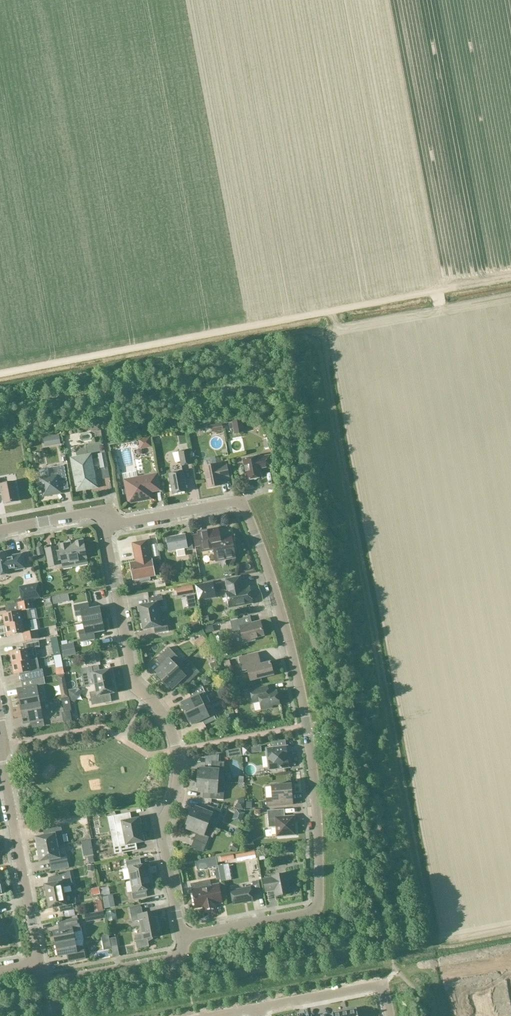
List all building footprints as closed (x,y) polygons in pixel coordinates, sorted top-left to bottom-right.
[(241,421),(233,422),(235,434),(243,432),(241,421)] [(59,435),(43,437),(45,447),(61,445),(60,443),(62,443),(61,436),(59,436),(59,435)] [(144,439),(136,450),(145,456),(152,446),(144,439)] [(189,451),(179,452),(181,466),(191,464),(189,451)] [(105,453),(98,455),(101,468),(108,467),(105,453)] [(72,459),(78,490),(95,487),(95,485),(96,483),(95,478),(94,477),(90,456),(72,459)] [(258,457),(243,460),(247,481),(251,480),(253,481),(256,480),(257,478),(262,478),(260,470),(272,468),(270,456),(258,458),(258,457)] [(40,479),(43,497),(61,493),(59,481),(67,479),(64,465),(47,469),(49,477),(40,479)] [(204,467),(208,488),(222,485),(220,479),(229,477),(227,465),(218,467),(218,465),(204,467)] [(183,472),(169,475),(172,495),(186,492),(183,472)] [(128,482),(126,483),(126,485),(126,487),(129,503),(151,499),(149,492),(159,490),(157,475),(131,480),(129,480),(128,482)] [(1,492),(4,504),(18,501),(14,482),(0,485),(0,483),(0,492),(1,492)] [(218,529),(198,532),(199,535),(193,536),(195,547),(201,546),(202,552),(214,550),(216,562),(235,558),(234,551),(235,548),(235,545),(232,543),(231,536),(224,537),(224,535),(221,533),(219,533),(218,529)] [(185,535),(166,538),(169,552),(187,548),(187,551),(193,550),(191,537),(185,538),(185,535)] [(86,559),(83,541),(59,546),(60,552),(57,552),(56,548),(46,550),(49,566),(59,564),(58,559),(61,558),(62,564),(70,562),(71,564),(78,562),(78,561),(86,559)] [(150,580),(150,575),(154,575),(151,560),(150,560),(146,542),(134,544),(136,559),(137,559),(138,564),(131,565),(134,578),(139,577),(140,582),(142,583),(149,582),(150,580)] [(0,553),(0,576),(11,574),(10,571),(25,568),(22,554),(8,557),(7,552),(0,553)] [(228,592),(226,592),(229,608),(253,604),(250,588),(242,589),(240,577),(226,580),(228,592)] [(38,584),(19,587),(22,602),(40,598),(38,584)] [(193,599),(192,589),(175,589),(175,599),(193,599)] [(141,618),(158,615),(157,608),(164,607),(162,596),(148,599),(150,605),(139,606),(141,618)] [(28,610),(33,609),(31,601),(17,603),(19,611),(3,614),(5,625),(30,621),(28,610)] [(83,623),(102,619),(100,608),(89,610),(88,604),(74,606),(76,617),(82,615),(83,623)] [(158,615),(141,618),(143,630),(154,628),(155,634),(169,631),(167,620),(160,622),(158,615)] [(244,618),(230,622),(233,632),(240,630),(244,643),(255,640),(254,638),(264,636),(260,621),(246,625),(244,618)] [(102,619),(83,623),(84,630),(79,631),(81,642),(95,639),(94,633),(104,631),(102,619)] [(37,631),(31,632),(30,628),(31,628),(30,621),(5,625),(7,637),(23,634),(25,642),(39,639),(37,631)] [(12,664),(30,661),(36,659),(35,653),(34,649),(40,648),(39,641),(23,644),(24,650),(10,653),(12,664)] [(162,682),(183,663),(169,648),(156,660),(158,659),(163,665),(155,672),(158,675),(157,676),(162,682)] [(248,672),(250,681),(274,675),(270,662),(260,665),(257,653),(239,658),(243,674),(248,672)] [(43,669),(38,670),(36,659),(30,661),(12,664),(14,675),(28,672),(29,680),(44,678),(43,669)] [(189,673),(181,665),(183,663),(162,682),(168,688),(169,687),(172,689),(180,682),(185,687),(197,675),(192,670),(189,673)] [(113,679),(112,671),(110,671),(110,670),(100,672),(99,666),(85,668),(87,680),(94,678),(95,685),(112,682),(112,679),(113,679)] [(56,679),(59,691),(66,689),(63,677),(56,679)] [(96,691),(89,693),(92,706),(106,703),(104,695),(114,693),(114,692),(115,692),(114,684),(113,684),(112,682),(95,685),(96,691)] [(20,707),(40,703),(37,685),(17,689),(20,707)] [(204,706),(210,703),(202,687),(189,693),(192,699),(182,703),(183,707),(182,708),(185,715),(204,706)] [(264,688),(250,691),(253,703),(259,702),(261,710),(272,708),(271,706),(280,704),(277,692),(265,694),(264,688)] [(69,700),(60,701),(61,712),(69,711),(69,700)] [(40,703),(20,707),(24,724),(43,721),(40,703)] [(207,712),(204,706),(185,715),(189,722),(190,721),(192,725),(202,720),(205,726),(216,720),(211,710),(207,712)] [(62,713),(64,723),(72,721),(70,711),(62,713)] [(287,747),(267,749),(269,769),(280,768),(289,767),(287,747)] [(197,780),(218,782),(218,775),(223,775),(224,762),(212,761),(211,769),(200,768),(200,772),(198,772),(197,780)] [(218,782),(197,780),(197,788),(199,789),(198,792),(209,793),(209,799),(223,800),(225,782),(218,782)] [(293,805),(291,784),(271,786),(272,799),(266,799),(267,807),(293,805)] [(189,817),(208,825),(211,818),(217,821),(221,810),(208,805),(205,811),(195,807),(194,810),(192,810),(189,817)] [(276,827),(277,836),(295,835),(294,817),(281,818),(280,810),(267,811),(269,828),(276,827)] [(141,830),(139,819),(128,821),(127,814),(113,816),(117,835),(141,830)] [(204,835),(208,825),(189,817),(186,825),(188,826),(186,829),(197,833),(194,840),(206,845),(209,837),(204,835)] [(65,845),(63,836),(61,825),(47,828),(48,835),(36,838),(38,850),(65,845)] [(134,851),(133,844),(143,842),(141,830),(117,835),(121,854),(134,851)] [(65,845),(38,850),(40,862),(53,859),(54,866),(68,863),(65,845)] [(131,881),(150,877),(148,865),(143,865),(141,864),(140,859),(126,862),(127,869),(129,868),(131,881)] [(208,863),(208,873),(218,873),(217,863),(208,863)] [(64,894),(63,887),(72,885),(70,871),(59,873),(60,876),(50,877),(52,884),(43,885),(44,892),(46,891),(47,897),(64,894)] [(275,890),(276,896),(290,894),(286,874),(272,876),(272,878),(263,880),(265,892),(275,890)] [(150,877),(131,881),(133,893),(132,893),(133,900),(147,897),(146,892),(148,890),(152,889),(150,877)] [(222,903),(219,885),(210,886),(211,888),(207,889),(206,881),(191,884),(195,908),(203,907),(204,910),(215,908),(215,905),(222,903)] [(231,892),(233,905),(253,901),(252,895),(261,894),(258,881),(252,882),(253,887),(231,892)] [(64,894),(47,897),(48,902),(46,903),(48,909),(59,907),(60,913),(74,910),(73,904),(75,904),(75,893),(76,892),(64,894)] [(103,911),(110,911),(110,900),(102,900),(103,911)] [(141,928),(159,925),(156,912),(143,914),(142,908),(130,910),(132,922),(140,921),(141,928)] [(84,939),(81,926),(79,927),(78,920),(58,923),(59,930),(53,931),(56,944),(75,941),(84,939)] [(159,925),(141,928),(142,934),(135,936),(137,949),(149,947),(147,939),(161,936),(159,925)] [(85,959),(83,947),(84,939),(75,941),(56,944),(58,957),(67,955),(69,962),(85,959)] [(489,980),(474,983),(477,1000),(485,999),(488,1015),(504,1012),(499,990),(492,991),(489,980)] [(464,981),(446,984),(448,994),(466,991),(464,981)]
